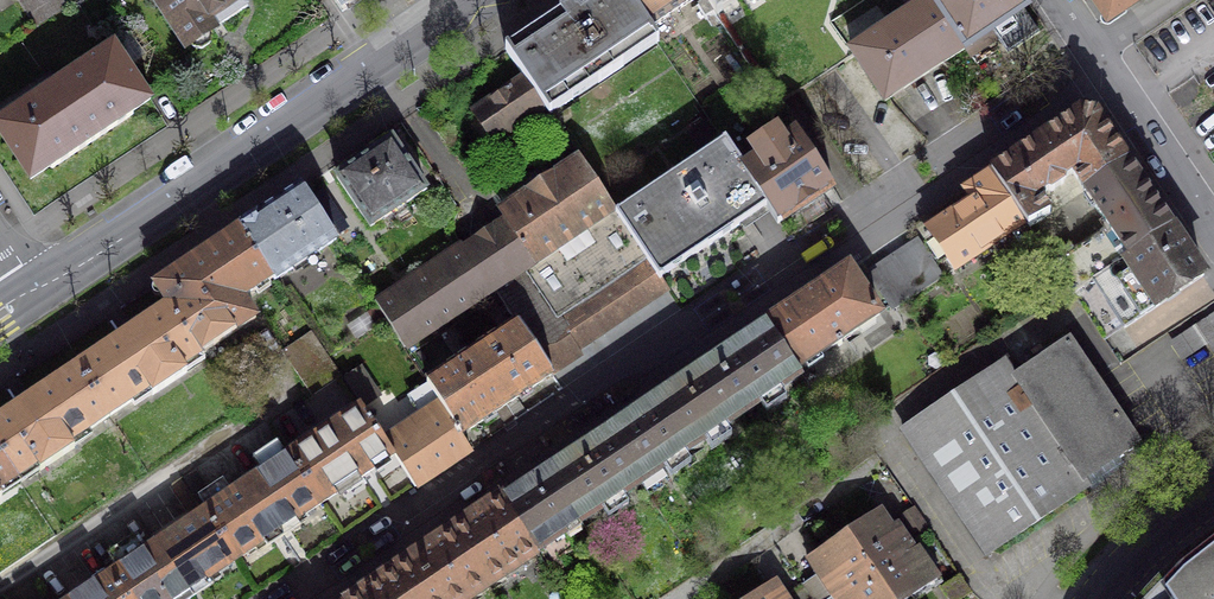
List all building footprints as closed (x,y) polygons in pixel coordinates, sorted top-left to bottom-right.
[(65,6),(61,0),(19,0),(36,25),(65,6)] [(243,0),(154,0),(186,47),(191,43),(194,48),(203,48),(209,44),(211,36),(208,32),(247,6),(243,0)] [(342,11),(358,0),(334,0),(342,11)] [(629,0),(580,0),(507,49),(526,77),(546,106),(551,113),(657,42),(649,29),(629,0)] [(649,29),(692,0),(629,0),(649,29)] [(716,14),(737,0),(706,0),(716,14)] [(912,12),(853,51),(885,101),(984,36),(989,44),(998,38),(1007,53),(1040,32),(1019,0),(938,0),(937,0),(903,0),(912,12)] [(114,47),(0,124),(0,134),(31,179),(51,165),(53,168),(133,114),(131,111),(149,99),(133,76),(131,77),(126,70),(129,68),(114,47)] [(493,142),(546,106),(526,77),(473,113),(493,142)] [(1082,188),(1126,159),(1095,112),(1084,111),(1039,141),(1065,179),(1073,174),(1082,188)] [(796,133),(743,169),(767,205),(779,222),(832,186),(796,133)] [(392,140),(337,176),(370,227),(425,190),(392,140)] [(743,169),(724,141),(617,212),(647,257),(660,276),(767,205),(743,169)] [(1051,213),(1040,198),(1043,192),(1046,191),(1053,191),(1062,185),(1065,179),(1039,141),(992,173),(1025,223),(1028,228),(1051,213)] [(647,257),(617,212),(581,158),(501,212),(507,220),(464,248),(460,243),(374,301),(405,347),(493,289),(523,269),(556,318),(647,257)] [(1172,228),(1126,159),(1082,188),(1110,227),(1053,265),(1073,295),(1093,282),(1172,228)] [(1025,223),(992,173),(967,189),(974,201),(928,231),(954,270),(1025,223)] [(302,187),(242,227),(276,280),(336,240),(302,187)] [(155,286),(168,305),(169,305),(203,354),(256,318),(243,299),(273,278),(275,281),(276,280),(242,227),(155,286)] [(1203,275),(1172,228),(1093,282),(1125,328),(1203,275)] [(918,242),(870,274),(894,308),(941,276),(918,242)] [(647,257),(556,318),(578,349),(669,288),(660,276),(647,257)] [(849,268),(765,324),(796,370),(880,314),(849,268)] [(581,355),(578,349),(556,318),(523,269),(493,289),(516,323),(551,375),(581,355)] [(120,338),(77,367),(110,415),(149,389),(153,395),(187,373),(183,367),(203,354),(169,305),(168,305),(136,327),(134,324),(118,335),(120,338)] [(1169,342),(1182,361),(1208,345),(1213,354),(1213,312),(1169,342)] [(505,405),(551,375),(516,323),(471,353),(505,405)] [(765,324),(709,361),(744,413),(800,375),(796,370),(765,324)] [(341,375),(311,331),(284,350),(314,393),(341,375)] [(1015,379),(1003,362),(903,429),(987,553),(1087,486),(1082,478),(1136,442),(1069,343),(1015,379)] [(461,434),(505,405),(471,353),(426,382),(440,403),(461,434)] [(709,361),(655,397),(675,426),(670,430),(685,452),(744,413),(709,361)] [(0,418),(0,453),(17,478),(36,465),(40,471),(74,448),(70,442),(110,415),(77,367),(33,396),(31,393),(16,403),(18,406),(0,418)] [(362,368),(346,378),(363,404),(379,394),(362,368)] [(655,397),(606,430),(641,482),(685,452),(670,430),(675,426),(655,397)] [(470,449),(461,434),(440,403),(432,408),(437,415),(410,432),(405,425),(396,431),(401,438),(389,447),(394,455),(415,486),(470,449)] [(361,405),(288,454),(322,503),(394,455),(389,447),(361,405)] [(606,430),(551,466),(570,494),(565,498),(581,522),(641,482),(606,430)] [(17,478),(0,453),(0,489),(17,478)] [(288,454),(246,482),(279,532),(322,503),(288,454)] [(551,466),(501,499),(536,552),(581,522),(565,498),(570,494),(551,466)] [(246,482),(203,510),(236,560),(279,532),(246,482)] [(501,499),(452,532),(487,584),(536,552),(501,499)] [(913,508),(899,517),(915,540),(928,531),(913,508)] [(203,510),(155,542),(188,592),(236,560),(203,510)] [(873,568),(911,543),(897,524),(892,528),(880,510),(848,532),(873,568)] [(394,571),(413,598),(467,598),(466,598),(487,584),(452,532),(394,571)] [(807,559),(818,575),(804,585),(813,598),(827,598),(835,593),(873,568),(848,532),(807,559)] [(107,575),(124,598),(177,598),(188,592),(155,542),(107,575)] [(894,598),(905,598),(939,576),(936,572),(919,546),(915,549),(911,543),(873,568),(894,598)] [(1198,555),(1168,580),(1150,598),(1213,598),(1213,543),(1198,555)] [(936,572),(939,576),(945,585),(959,575),(951,562),(936,572)] [(835,593),(839,598),(894,598),(873,568),(835,593)] [(353,598),(413,598),(394,571),(353,598)] [(107,575),(71,598),(124,598),(107,575)] [(804,585),(803,584),(791,592),(796,598),(813,598),(804,585)] [(749,598),(788,598),(780,587),(772,593),(767,587),(749,598)]
